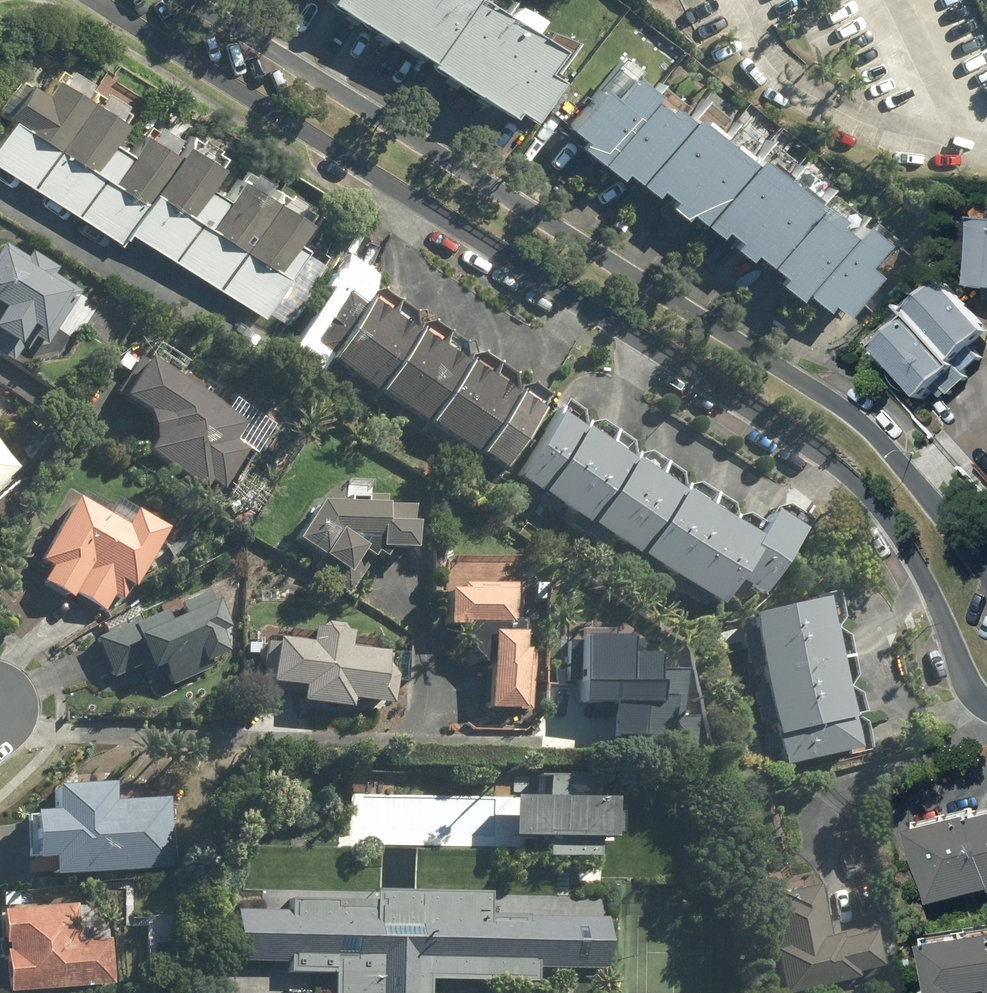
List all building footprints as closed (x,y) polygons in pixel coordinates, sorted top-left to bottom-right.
[(560,47),(484,0),(334,0),(331,5),(391,43),(395,36),(433,59),(428,66),(510,117),(515,110),(532,121),(559,77),(546,69),(560,47)] [(779,282),(802,298),(805,293),(829,309),(833,304),(851,317),(880,275),(869,268),(891,237),(864,219),(858,227),(616,58),(568,127),(586,140),(581,148),(623,177),(627,172),(657,193),(659,191),(673,201),(670,206),(685,216),(688,211),(721,234),(725,229),(739,238),(733,246),(750,258),(755,252),(785,274),(779,282)] [(0,142),(0,168),(124,246),(134,231),(268,315),(310,248),(299,241),(313,220),(245,177),(232,197),(213,185),(227,162),(190,138),(182,151),(147,129),(133,151),(116,140),(129,118),(58,73),(49,88),(34,78),(11,115),(15,118),(0,142)] [(1,242),(0,244),(0,350),(13,358),(34,327),(45,335),(74,290),(1,242)] [(957,281),(921,311),(926,317),(965,364),(986,345),(986,317),(957,281)] [(328,371),(373,301),(345,283),(300,354),(328,371)] [(373,301),(328,371),(376,403),(422,332),(373,301)] [(965,364),(926,317),(885,351),(928,403),(969,369),(965,364)] [(422,332),(376,403),(425,434),(471,363),(422,332)] [(251,424),(143,355),(120,390),(159,415),(149,430),(158,436),(149,451),(210,489),(214,483),(225,489),(251,448),(240,441),(251,424)] [(471,363),(425,434),(475,466),(520,395),(471,363)] [(520,395),(475,466),(501,482),(546,412),(520,395)] [(722,616),(744,582),(764,595),(805,531),(775,512),(759,538),(562,413),(516,486),(722,616)] [(23,466),(0,441),(0,486),(23,466)] [(129,526),(77,497),(40,563),(51,569),(43,583),(73,599),(76,594),(106,611),(115,596),(124,602),(133,585),(137,587),(171,525),(140,507),(129,526)] [(351,572),(364,552),(392,554),(393,546),(418,548),(420,521),(416,521),(417,506),(325,501),(300,539),(351,572)] [(445,588),(445,623),(524,625),(525,584),(464,582),(464,589),(445,588)] [(162,613),(96,638),(112,678),(140,667),(148,686),(170,677),(173,685),(212,670),(208,660),(231,652),(222,630),(230,628),(215,590),(184,602),(182,596),(159,605),(162,613)] [(859,744),(828,596),(720,619),(727,653),(749,648),(753,668),(763,666),(767,685),(754,688),(767,750),(779,748),(781,760),(859,744)] [(389,668),(390,651),(353,649),(354,629),(314,627),(313,642),(270,639),(267,682),(306,685),(304,703),(352,707),(353,700),(396,703),(399,668),(389,668)] [(527,632),(496,631),(491,707),(527,709),(530,651),(526,651),(527,632)] [(563,653),(561,675),(586,677),(585,687),(608,689),(608,695),(631,697),(629,735),(672,738),(675,693),(664,692),(667,654),(642,652),(642,647),(589,643),(588,654),(563,653)] [(368,770),(348,769),(347,795),(367,796),(368,770)] [(550,796),(517,795),(516,834),(549,835),(548,856),(601,858),(602,837),(619,838),(620,799),(604,798),(604,776),(551,774),(550,796)] [(53,857),(54,873),(170,870),(168,801),(112,803),(112,784),(54,786),(55,809),(34,810),(35,858),(53,857)] [(925,827),(939,901),(986,892),(986,815),(925,827)] [(813,885),(769,897),(797,991),(858,973),(857,969),(881,962),(870,927),(829,939),(813,885)] [(295,896),(295,912),(242,911),(241,958),(290,959),(290,969),(334,970),(334,992),(432,992),(433,978),(541,980),(541,964),(607,966),(608,893),(379,889),(379,897),(295,896)] [(9,991),(13,991),(116,984),(113,941),(83,943),(81,907),(5,911),(9,991)] [(936,937),(941,992),(973,992),(986,992),(986,932),(936,937)]
